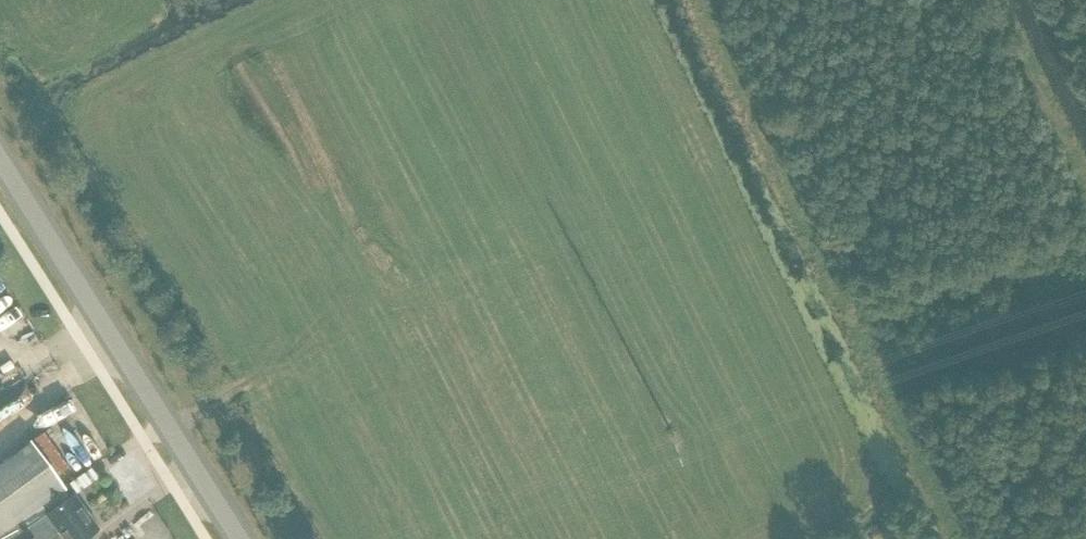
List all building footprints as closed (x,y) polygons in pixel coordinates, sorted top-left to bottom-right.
[(22,529),(17,522),(23,518),(29,526),(47,513),(46,512),(49,509),(43,501),(65,485),(31,439),(0,462),(0,538),(9,538),(22,529)] [(31,538),(46,538),(87,509),(75,491),(49,509),(46,512),(47,513),(29,526),(36,535),(31,538)] [(46,538),(58,538),(63,535),(66,538),(83,538),(100,527),(87,509),(46,538)]
